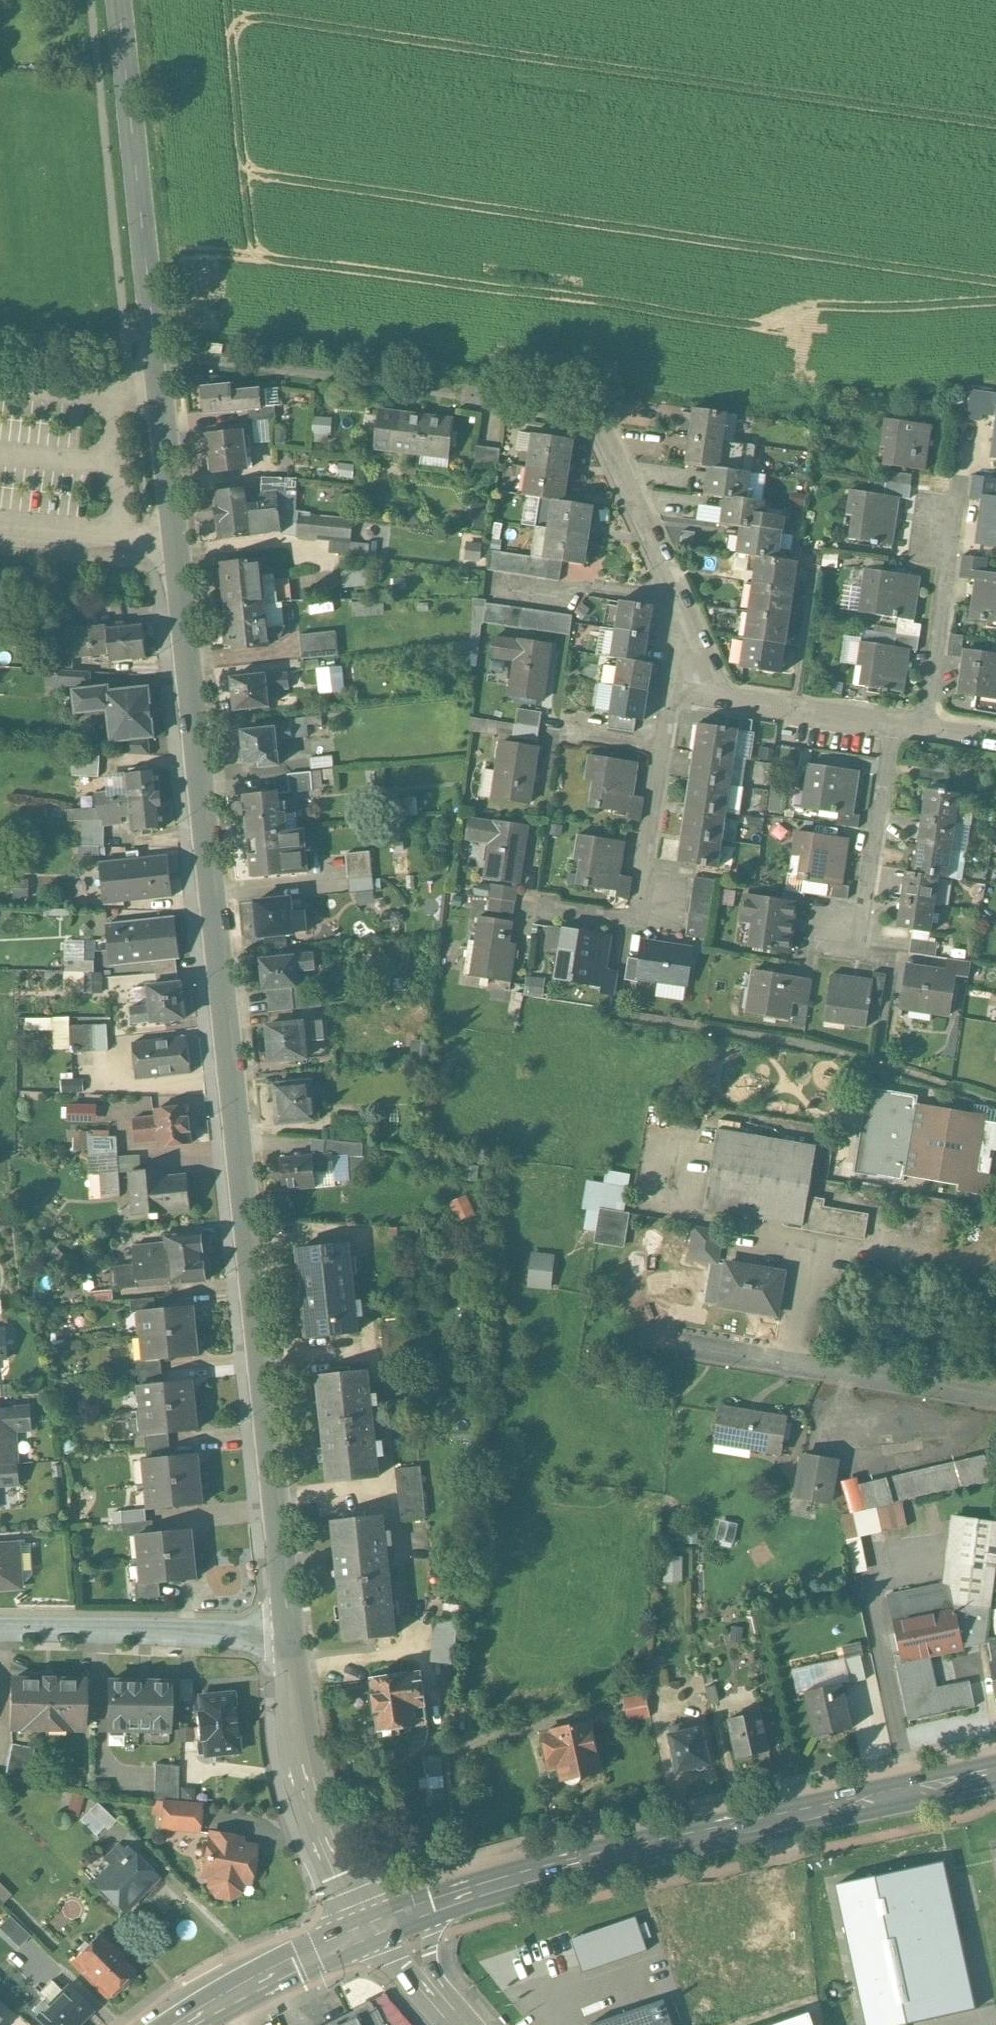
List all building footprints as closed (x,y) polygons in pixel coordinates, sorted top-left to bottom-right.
[(205,414),(217,413),(218,413),(263,409),(261,387),(231,390),(230,384),(202,387),(205,414)] [(985,393),(982,416),(994,417),(995,401),(995,395),(985,393)] [(728,413),(694,409),(690,436),(724,441),(728,413)] [(426,417),(380,412),(375,448),(422,453),(426,417)] [(454,421),(426,417),(422,453),(450,457),(454,421)] [(331,420),(315,419),(314,438),(330,439),(331,420)] [(933,426),(886,419),(882,447),(890,448),(887,465),(915,469),(926,471),(933,426)] [(243,431),(208,435),(212,472),(242,469),(241,458),(246,458),(243,431)] [(574,440),(533,433),(533,435),(535,435),(530,466),(528,466),(528,467),(569,473),(574,440)] [(724,441),(690,436),(686,464),(710,467),(720,469),(724,441)] [(489,447),(477,446),(474,472),(486,473),(489,447)] [(501,448),(489,447),(486,473),(499,475),(501,448)] [(915,469),(891,466),(888,484),(912,487),(915,469)] [(569,473),(528,467),(527,468),(530,468),(526,494),(523,494),(523,495),(553,500),(565,502),(566,493),(562,493),(565,473),(569,474),(569,473)] [(720,469),(710,467),(706,494),(725,497),(726,496),(746,499),(747,499),(750,473),(720,469)] [(985,478),(974,476),(970,499),(982,501),(985,478)] [(298,479),(258,477),(259,491),(259,494),(277,491),(277,492),(297,492),(298,479)] [(985,478),(982,501),(987,501),(988,496),(995,497),(995,479),(985,478)] [(912,487),(888,484),(886,495),(899,497),(911,499),(912,487)] [(251,488),(213,492),(216,516),(278,509),(279,509),(277,492),(277,491),(259,494),(251,495),(251,488)] [(886,495),(851,490),(847,515),(849,515),(849,510),(865,512),(861,539),(855,538),(855,540),(872,542),(872,545),(877,546),(878,543),(893,545),(899,497),(886,495)] [(746,499),(726,496),(725,497),(725,498),(726,498),(725,509),(724,509),(723,511),(725,511),(723,522),(722,522),(722,524),(740,527),(740,526),(762,530),(763,529),(767,501),(747,499),(746,499)] [(988,496),(987,501),(981,544),(995,546),(995,497),(988,496)] [(565,502),(553,500),(549,528),(590,535),(594,506),(565,502)] [(278,509),(216,516),(219,541),(282,534),(279,509),(278,509)] [(332,520),(300,517),(299,535),(312,536),(312,533),(331,535),(332,520)] [(353,521),(332,520),(331,535),(352,536),(353,521)] [(762,530),(740,526),(740,527),(740,528),(741,528),(739,540),(738,539),(738,541),(739,541),(738,552),(737,552),(736,554),(754,557),(755,556),(778,560),(778,559),(782,532),(763,529),(762,530)] [(590,535),(549,528),(544,558),(551,560),(563,562),(585,565),(590,535)] [(331,538),(330,552),(372,556),(373,542),(331,538)] [(504,552),(491,550),(489,570),(501,572),(504,552)] [(516,554),(504,552),(501,572),(513,574),(516,554)] [(527,556),(516,554),(513,574),(525,576),(527,556)] [(539,558),(527,556),(525,576),(536,578),(539,558)] [(778,560),(755,556),(754,557),(757,558),(753,583),(751,583),(751,584),(793,590),(794,582),(791,582),(793,563),(797,564),(797,562),(778,559),(778,560)] [(990,560),(962,556),(959,580),(975,583),(976,572),(988,574),(990,560)] [(260,558),(221,562),(226,608),(230,608),(230,607),(265,604),(263,580),(260,558)] [(544,558),(539,558),(536,578),(548,579),(551,560),(544,558)] [(563,562),(551,560),(548,579),(560,581),(563,562)] [(921,578),(864,570),(858,613),(914,621),(921,578)] [(976,572),(975,583),(969,619),(995,623),(995,575),(988,574),(976,572)] [(290,577),(263,580),(265,604),(293,601),(290,577)] [(793,590),(751,584),(750,585),(753,586),(749,611),(747,611),(747,612),(789,618),(790,610),(787,609),(789,591),(793,592),(793,590)] [(653,606),(619,601),(615,628),(649,634),(653,606)] [(352,614),(384,614),(384,602),(352,602),(352,614)] [(500,605),(486,603),(484,623),(497,625),(500,605)] [(265,604),(230,607),(230,608),(226,608),(230,644),(234,644),(235,649),(269,645),(269,641),(273,640),(272,628),(268,628),(265,604)] [(511,607),(500,605),(497,625),(509,626),(511,607)] [(523,608),(511,607),(509,626),(521,628),(523,608)] [(535,610),(523,608),(521,628),(532,630),(535,610)] [(547,612),(535,610),(532,630),(544,631),(547,612)] [(558,613),(547,612),(544,631),(556,633),(558,613)] [(789,618),(747,612),(747,613),(749,613),(745,638),(743,638),(743,639),(785,646),(787,637),(783,636),(786,619),(789,619),(789,618)] [(573,615),(558,613),(556,633),(570,635),(573,615)] [(922,625),(898,622),(896,634),(920,638),(922,625)] [(108,628),(106,629),(108,652),(109,661),(145,657),(141,625),(108,628)] [(72,632),(71,632),(74,655),(74,657),(108,652),(106,629),(108,628),(108,627),(72,632)] [(649,634),(615,628),(611,656),(618,658),(645,662),(649,634)] [(72,630),(58,631),(58,632),(58,654),(74,655),(71,632),(72,632),(72,630)] [(337,631),(301,635),(303,659),(339,655),(337,631)] [(58,632),(45,632),(45,653),(48,653),(58,654),(58,632)] [(920,638),(896,634),(894,647),(911,649),(910,650),(918,652),(920,638)] [(964,636),(951,634),(948,656),(961,658),(964,636)] [(552,645),(494,637),(491,658),(513,661),(509,697),(545,702),(552,645)] [(785,646),(743,639),(743,640),(745,641),(741,667),(739,667),(739,668),(781,674),(785,646)] [(894,647),(861,642),(858,662),(872,664),(869,686),(866,686),(865,687),(883,690),(883,692),(888,692),(888,691),(904,693),(910,650),(911,649),(894,647)] [(966,650),(959,693),(995,699),(995,655),(966,650)] [(58,654),(48,653),(46,669),(54,670),(73,671),(74,657),(74,655),(58,654)] [(645,662),(618,658),(614,685),(648,690),(653,663),(645,662)] [(340,667),(320,669),(322,693),(343,691),(340,667)] [(73,671),(54,670),(55,687),(91,685),(90,672),(73,671)] [(267,674),(233,678),(236,709),(270,706),(268,690),(290,688),(288,673),(267,676),(267,674)] [(648,690),(614,685),(610,714),(644,720),(648,690)] [(111,744),(139,740),(140,740),(156,739),(151,687),(112,691),(111,686),(74,690),(77,715),(77,716),(108,712),(111,744)] [(542,712),(518,709),(516,724),(540,728),(542,712)] [(739,729),(698,723),(694,751),(734,757),(739,729)] [(540,728),(516,724),(514,737),(538,741),(540,728)] [(290,726),(244,731),(245,748),(241,749),(242,758),(246,758),(247,761),(260,760),(261,767),(279,765),(276,739),(291,738),(290,726)] [(538,748),(502,742),(494,798),(529,803),(538,748)] [(100,753),(76,751),(74,774),(98,776),(100,753)] [(734,757),(694,751),(690,779),(730,785),(734,757)] [(637,762),(590,755),(586,781),(588,781),(588,776),(605,779),(602,802),(599,801),(598,807),(629,812),(632,796),(637,762)] [(332,756),(311,758),(312,769),(334,767),(332,756)] [(859,772),(810,764),(803,808),(838,813),(838,812),(852,814),(859,772)] [(948,773),(922,769),(920,781),(946,785),(948,773)] [(157,771),(125,775),(127,790),(94,794),(95,798),(96,807),(160,800),(157,771)] [(312,772),(288,774),(290,792),(314,789),(312,772)] [(730,785),(690,779),(685,806),(726,813),(730,785)] [(946,790),(941,789),(940,791),(927,789),(922,817),(956,823),(961,794),(946,792),(946,790)] [(278,791),(245,794),(249,834),(287,830),(285,812),(280,813),(278,791)] [(644,798),(632,796),(629,812),(628,818),(641,820),(644,798)] [(95,798),(77,800),(78,810),(96,809),(96,807),(95,798)] [(160,800),(96,807),(96,809),(97,820),(98,821),(101,821),(102,826),(105,826),(122,823),(121,822),(130,820),(132,831),(164,827),(160,800)] [(726,813),(685,806),(681,834),(722,840),(726,813)] [(78,810),(69,810),(69,820),(84,820),(97,820),(96,809),(78,810)] [(852,814),(838,812),(838,813),(836,825),(858,828),(860,815),(852,814)] [(956,823),(922,817),(918,845),(952,850),(956,823)] [(97,820),(84,820),(84,831),(104,832),(105,826),(102,826),(101,821),(98,821),(97,820)] [(528,827),(495,822),(494,823),(470,820),(468,839),(491,842),(486,878),(519,883),(528,827)] [(287,830),(249,834),(253,877),(308,872),(304,829),(287,830)] [(104,832),(84,831),(83,846),(104,846),(104,832)] [(847,838),(797,831),(793,855),(795,856),(796,851),(810,853),(807,874),(805,874),(804,880),(840,885),(847,838)] [(722,840),(681,834),(677,862),(717,868),(722,840)] [(626,842),(578,835),(575,858),(576,858),(577,853),(592,856),(588,879),(586,879),(585,885),(617,890),(619,875),(621,875),(626,842)] [(952,850),(918,845),(914,873),(939,877),(948,878),(952,850)] [(370,851),(346,854),(349,880),(373,878),(370,851)] [(167,856),(138,860),(137,852),(126,853),(127,861),(101,864),(105,903),(171,896),(167,856)] [(914,873),(906,872),(901,899),(935,904),(939,877),(914,873)] [(621,875),(619,875),(617,890),(616,896),(629,898),(633,877),(621,875)] [(716,880),(694,877),(693,888),(714,892),(716,880)] [(373,878),(349,880),(350,893),(374,891),(373,878)] [(517,889),(493,886),(491,899),(515,902),(517,889)] [(714,892),(693,888),(691,900),(713,904),(714,892)] [(806,893),(784,890),(782,901),(797,903),(796,904),(804,905),(806,893)] [(782,901),(747,896),(743,920),(744,920),(745,916),(759,918),(755,945),(751,944),(751,945),(789,951),(796,904),(797,903),(782,901)] [(290,898),(256,901),(259,937),(286,934),(294,934),(294,931),(305,930),(303,911),(292,912),(290,898)] [(515,902),(491,899),(489,911),(513,915),(515,902)] [(935,904),(901,899),(897,928),(931,933),(935,904)] [(713,904),(691,900),(689,912),(711,915),(713,904)] [(711,915),(689,912),(688,924),(710,927),(711,915)] [(513,922),(480,916),(471,976),(511,982),(517,944),(510,943),(513,922)] [(173,918),(108,926),(112,965),(154,960),(176,958),(178,958),(173,918)] [(710,927),(688,924),(686,936),(708,939),(710,927)] [(611,937),(551,928),(547,951),(561,953),(562,949),(578,952),(575,975),(573,975),(572,981),(603,986),(606,970),(611,937)] [(286,934),(264,937),(265,949),(287,947),(286,934)] [(938,943),(912,939),(910,953),(935,957),(938,943)] [(693,949),(643,942),(640,959),(642,960),(639,978),(688,985),(693,949)] [(293,956),(261,959),(264,989),(292,986),(296,986),(295,970),(313,968),(312,956),(294,958),(293,956)] [(640,959),(629,957),(626,980),(639,982),(639,978),(642,960),(640,959)] [(176,958),(154,960),(157,974),(177,972),(176,958)] [(972,962),(950,959),(949,971),(956,972),(956,976),(969,978),(972,962)] [(949,971),(909,965),(902,1008),(950,1015),(956,976),(956,972),(949,971)] [(606,970),(603,986),(602,992),(614,994),(617,972),(606,970)] [(801,978),(754,970),(747,1013),(789,1020),(792,1003),(796,1003),(797,1003),(801,978)] [(177,972),(157,974),(159,985),(179,983),(177,972)] [(886,974),(873,972),(872,980),(870,994),(883,996),(886,974)] [(100,973),(87,973),(88,991),(100,991),(100,973)] [(872,980),(832,974),(826,1014),(845,1016),(843,1025),(865,1028),(869,1004),(872,1005),(872,1000),(869,1000),(870,994),(872,980)] [(813,979),(801,978),(797,1003),(809,1005),(813,979)] [(159,985),(150,986),(152,1004),(133,1006),(135,1023),(185,1018),(181,983),(179,983),(159,985)] [(292,986),(267,989),(270,1012),(294,1010),(292,986)] [(797,1003),(796,1003),(793,1025),(806,1027),(809,1005),(797,1003)] [(294,1010),(270,1012),(271,1025),(296,1022),(294,1010)] [(271,1025),(268,1025),(272,1061),(312,1057),(311,1046),(305,1047),(303,1024),(303,1022),(296,1022),(271,1025)] [(323,1022),(303,1024),(305,1047),(311,1046),(325,1045),(323,1022)] [(94,1025),(70,1026),(71,1051),(95,1051),(94,1025)] [(109,1050),(108,1025),(94,1025),(95,1051),(109,1050)] [(188,1037),(133,1043),(138,1080),(193,1074),(188,1037)] [(756,1071),(728,1086),(739,1106),(767,1091),(756,1071)] [(311,1081),(278,1085),(274,1088),(275,1098),(279,1099),(282,1122),(320,1118),(320,1111),(314,1111),(311,1081)] [(917,1104),(918,1096),(869,1088),(855,1172),(904,1181),(905,1175),(960,1185),(959,1190),(986,1195),(992,1159),(990,1158),(992,1150),(995,1150),(995,1123),(987,1122),(988,1116),(917,1104)] [(100,1112),(100,1103),(72,1103),(72,1112),(100,1112)] [(188,1107),(157,1110),(157,1117),(135,1119),(137,1142),(160,1140),(160,1146),(192,1143),(188,1107)] [(332,1129),(325,1128),(324,1140),(330,1140),(363,1144),(366,1144),(368,1119),(333,1116),(332,1129)] [(817,1150),(717,1133),(704,1211),(803,1228),(809,1197),(817,1150)] [(118,1138),(88,1136),(89,1154),(119,1154),(118,1138)] [(324,1140),(310,1138),(312,1156),(333,1155),(330,1140),(324,1140)] [(348,1156),(363,1156),(363,1145),(363,1144),(330,1140),(333,1155),(348,1154),(348,1156)] [(364,1160),(375,1163),(375,1147),(363,1145),(363,1156),(365,1156),(364,1160)] [(119,1154),(89,1154),(90,1173),(101,1173),(101,1172),(120,1171),(119,1154)] [(334,1171),(335,1183),(350,1182),(348,1156),(348,1154),(333,1155),(334,1171)] [(312,1156),(280,1158),(282,1189),(314,1187),(313,1172),(334,1171),(333,1155),(312,1156)] [(363,1156),(348,1156),(350,1182),(351,1186),(364,1186),(364,1160),(365,1156),(363,1156)] [(164,1169),(130,1172),(134,1215),(190,1209),(187,1175),(165,1177),(164,1169)] [(120,1171),(101,1172),(101,1173),(103,1197),(121,1196),(120,1171)] [(593,1207),(599,1208),(621,1211),(624,1190),(597,1185),(593,1207)] [(466,1193),(448,1201),(457,1221),(475,1212),(466,1193)] [(825,1200),(809,1197),(803,1228),(863,1238),(867,1215),(823,1207),(825,1200)] [(627,1213),(621,1211),(599,1208),(594,1242),(621,1246),(627,1213)] [(723,1235),(694,1230),(689,1262),(718,1267),(723,1235)] [(202,1233),(166,1236),(167,1243),(133,1246),(135,1263),(205,1256),(202,1233)] [(349,1244),(298,1249),(306,1322),(307,1337),(358,1332),(349,1244)] [(552,1256),(532,1255),(529,1285),(549,1287),(552,1256)] [(205,1256),(135,1263),(135,1264),(121,1265),(123,1282),(137,1280),(137,1287),(207,1280),(205,1256)] [(784,1274),(729,1265),(722,1305),(777,1314),(784,1274)] [(113,1289),(89,1292),(90,1303),(114,1301),(113,1289)] [(155,1298),(131,1300),(132,1312),(140,1311),(140,1310),(156,1308),(155,1298)] [(156,1308),(140,1310),(140,1311),(143,1336),(195,1331),(192,1304),(156,1308)] [(407,1321),(381,1324),(384,1349),(409,1347),(407,1321)] [(8,1358),(6,1330),(0,1330),(0,1359),(8,1358)] [(195,1331),(143,1336),(145,1358),(145,1359),(161,1358),(197,1354),(195,1331)] [(409,1347),(384,1349),(386,1375),(412,1372),(409,1347)] [(161,1358),(145,1359),(145,1358),(137,1359),(139,1374),(163,1371),(161,1358)] [(163,1371),(139,1374),(140,1384),(164,1381),(163,1371)] [(368,1371),(317,1377),(329,1482),(379,1476),(368,1371)] [(164,1381),(140,1384),(142,1410),(193,1405),(191,1379),(164,1381)] [(193,1405),(142,1410),(145,1434),(169,1432),(196,1429),(193,1405)] [(0,1409),(0,1465),(18,1464),(16,1430),(31,1428),(30,1407),(0,1409)] [(788,1419),(725,1408),(719,1443),(783,1453),(788,1419)] [(169,1432),(145,1434),(146,1447),(170,1445),(169,1432)] [(170,1445),(146,1447),(147,1458),(171,1456),(170,1445)] [(982,1449),(967,1452),(970,1462),(984,1459),(982,1449)] [(147,1458),(145,1458),(148,1484),(199,1479),(196,1453),(171,1456),(147,1458)] [(837,1461),(804,1455),(797,1497),(830,1502),(837,1461)] [(970,1462),(857,1487),(862,1511),(990,1483),(984,1459),(970,1462)] [(20,1484),(18,1464),(0,1465),(0,1485),(20,1484)] [(421,1466),(396,1468),(398,1494),(424,1492),(421,1466)] [(199,1479),(148,1484),(150,1509),(201,1504),(199,1479)] [(857,1487),(843,1490),(848,1514),(862,1511),(857,1487)] [(424,1492),(398,1494),(401,1520),(427,1518),(424,1492)] [(903,1503),(891,1505),(897,1529),(908,1526),(903,1503)] [(891,1505),(877,1508),(882,1532),(897,1529),(891,1505)] [(877,1508),(843,1516),(848,1539),(882,1532),(877,1508)] [(145,1509),(121,1511),(123,1524),(146,1521),(145,1509)] [(383,1516),(333,1522),(345,1640),(396,1635),(383,1516)] [(721,1519),(717,1541),(734,1544),(738,1522),(721,1519)] [(146,1521),(123,1524),(124,1536),(138,1534),(153,1532),(152,1521),(146,1521)] [(153,1532),(138,1534),(140,1559),(191,1554),(188,1529),(153,1532)] [(23,1588),(20,1543),(0,1545),(0,1589),(23,1588)] [(191,1554),(140,1559),(142,1582),(143,1584),(158,1582),(193,1579),(191,1554)] [(683,1580),(684,1554),(665,1554),(664,1580),(683,1580)] [(952,1562),(949,1584),(951,1584),(956,1610),(964,1648),(988,1643),(995,1576),(995,1568),(952,1562)] [(158,1582),(143,1584),(142,1582),(136,1583),(137,1598),(160,1596),(158,1582)] [(949,1584),(888,1597),(894,1623),(956,1610),(951,1584),(949,1584)] [(956,1610),(894,1623),(901,1656),(902,1661),(917,1658),(964,1648),(956,1610)] [(459,1622),(437,1620),(432,1661),(454,1663),(459,1622)] [(971,1684),(925,1694),(917,1658),(902,1661),(901,1656),(895,1657),(908,1721),(976,1707),(971,1684)] [(850,1684),(862,1681),(866,1680),(861,1657),(845,1660),(850,1683),(850,1684)] [(845,1660),(820,1665),(819,1665),(790,1672),(795,1694),(806,1692),(843,1685),(850,1683),(845,1660)] [(421,1671),(372,1678),(380,1737),(402,1734),(401,1728),(421,1726),(422,1728),(430,1727),(421,1671)] [(54,1677),(42,1677),(42,1680),(11,1680),(10,1728),(84,1729),(84,1681),(53,1680),(54,1677)] [(704,1677),(687,1681),(693,1708),(710,1705),(706,1688),(704,1677)] [(193,1679),(181,1679),(180,1703),(192,1703),(193,1679)] [(168,1682),(108,1681),(108,1729),(168,1730),(168,1682)] [(843,1685),(806,1692),(815,1737),(817,1737),(818,1741),(834,1738),(833,1734),(852,1730),(843,1685)] [(715,1686),(706,1688),(710,1705),(718,1703),(715,1686)] [(224,1694),(199,1697),(201,1712),(196,1712),(198,1726),(235,1723),(233,1702),(235,1700),(234,1695),(231,1692),(226,1693),(224,1694)] [(646,1694),(624,1699),(628,1721),(651,1716),(646,1694)] [(761,1713),(729,1720),(737,1759),(740,1758),(743,1761),(751,1759),(752,1756),(769,1752),(761,1713)] [(592,1722),(543,1733),(551,1769),(560,1767),(563,1779),(565,1779),(567,1782),(570,1784),(573,1785),(577,1784),(580,1782),(582,1779),(582,1775),(602,1771),(592,1722)] [(235,1723),(198,1726),(199,1741),(204,1740),(205,1755),(214,1754),(214,1761),(216,1761),(216,1754),(230,1753),(232,1754),(237,1754),(240,1750),(239,1745),(238,1743),(235,1723)] [(703,1729),(685,1732),(684,1726),(671,1728),(672,1735),(671,1735),(679,1771),(694,1767),(696,1769),(698,1771),(701,1771),(703,1771),(705,1769),(707,1767),(707,1765),(710,1764),(703,1729)] [(35,1748),(11,1743),(5,1777),(28,1782),(35,1748)] [(179,1766),(155,1764),(154,1801),(164,1802),(178,1803),(179,1766)] [(195,1800),(196,1789),(180,1788),(180,1799),(195,1800)] [(178,1803),(164,1802),(162,1828),(198,1831),(200,1805),(178,1803)] [(115,1820),(98,1803),(90,1811),(107,1828),(115,1820)] [(240,1838),(212,1833),(211,1840),(209,1840),(203,1873),(213,1875),(211,1885),(217,1895),(229,1897),(238,1890),(240,1880),(249,1882),(250,1879),(251,1879),(254,1877),(256,1868),(253,1865),(252,1865),(255,1848),(238,1845),(240,1838)] [(127,1852),(119,1845),(106,1859),(113,1866),(97,1883),(112,1898),(112,1900),(123,1910),(135,1898),(134,1896),(143,1887),(145,1888),(157,1876),(142,1861),(140,1861),(129,1850),(127,1852)] [(836,1884),(848,1937),(867,2024),(903,2024),(976,2009),(960,1935),(944,1860),(836,1884)] [(22,1945),(32,1933),(11,1914),(1,1926),(22,1945)] [(134,1967),(100,1934),(72,1963),(106,1996),(113,1996),(117,1992),(116,1986),(123,1979),(130,1979),(135,1973),(134,1967)] [(51,2004),(45,1999),(33,2011),(39,2017),(38,2018),(45,2024),(80,2024),(93,2011),(68,1987),(51,2004)] [(600,2024),(601,2024),(683,2024),(674,2000),(600,2024)] [(349,2015),(351,2020),(341,2024),(384,2024),(373,2002),(349,2015)]
